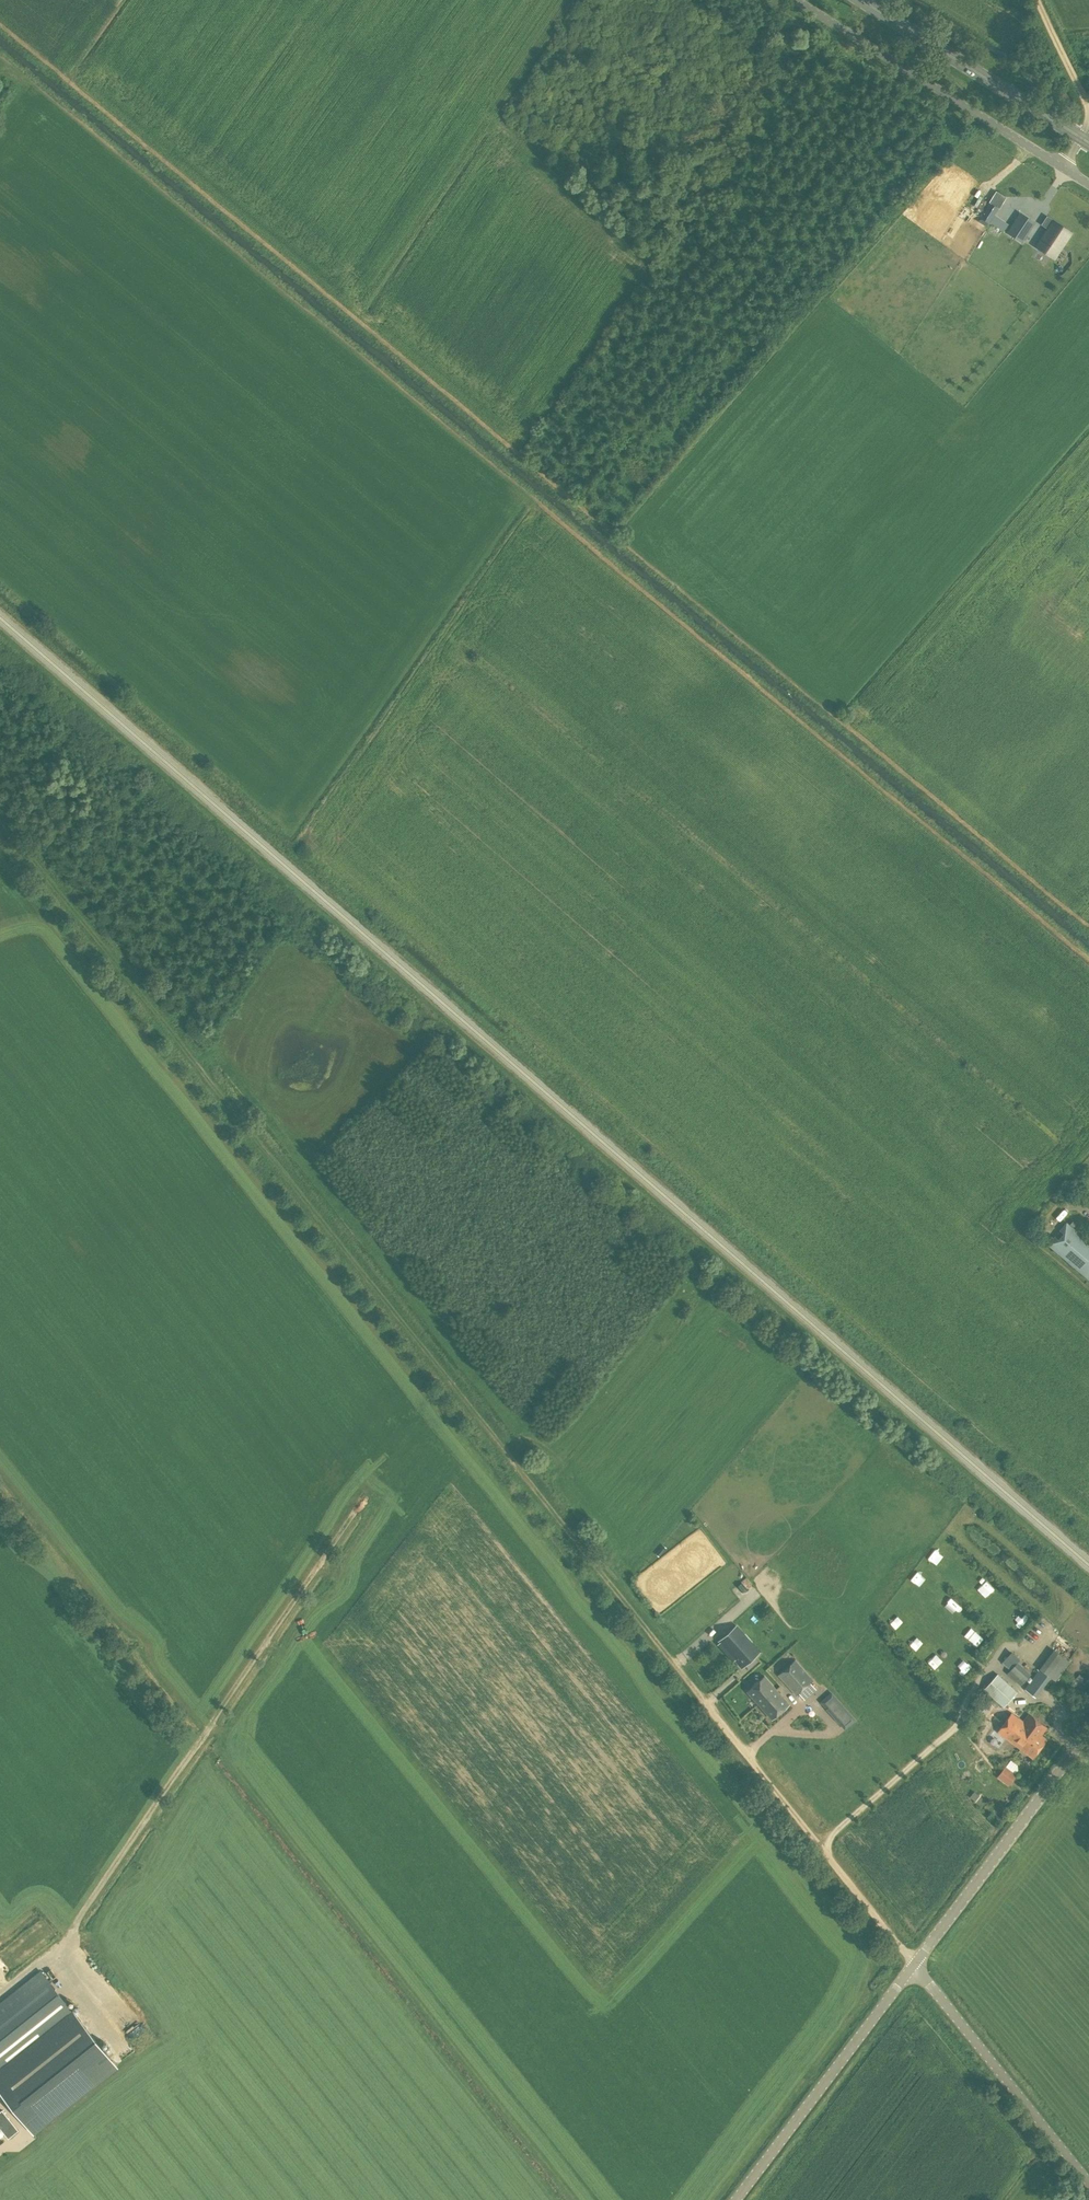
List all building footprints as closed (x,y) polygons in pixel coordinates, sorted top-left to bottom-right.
[(1008,224),(994,215),(998,208),(1002,202),(993,197),(990,203),(981,218),(989,223),(989,222),(1004,231),(1008,224)] [(1022,243),(1035,222),(1020,212),(1006,233),(1022,243)] [(1042,224),(1048,229),(1037,247),(1054,258),(1071,232),(1047,216),(1042,224)] [(1067,1223),(1049,1245),(1088,1279),(1088,1242),(1067,1223)] [(972,1583),(965,1590),(973,1597),(979,1590),(972,1583)] [(957,1596),(949,1601),(960,1616),(967,1611),(957,1596)] [(903,1622),(905,1612),(894,1609),(891,1620),(903,1622)] [(1019,1626),(1025,1615),(1018,1612),(1012,1622),(1019,1626)] [(760,1651),(736,1624),(717,1640),(741,1667),(760,1651)] [(778,1632),(771,1638),(781,1651),(788,1644),(778,1632)] [(907,1640),(914,1647),(923,1639),(916,1632),(907,1640)] [(1054,1649),(1040,1667),(1051,1676),(1055,1679),(1069,1661),(1054,1649)] [(1010,1650),(1001,1661),(1010,1669),(1007,1672),(1020,1684),(1029,1674),(1016,1662),(1019,1658),(1010,1650)] [(929,1659),(937,1667),(945,1659),(937,1651),(929,1659)] [(967,1656),(962,1663),(968,1668),(973,1662),(967,1656)] [(796,1694),(812,1680),(795,1660),(778,1674),(796,1694)] [(1040,1667),(1032,1678),(1043,1686),(1051,1676),(1040,1667)] [(1003,1706),(1017,1691),(998,1674),(984,1689),(1003,1706)] [(759,1704),(776,1689),(764,1676),(747,1691),(759,1704)] [(772,1719),(789,1704),(776,1689),(759,1704),(772,1719)] [(844,1712),(826,1694),(818,1702),(836,1720),(844,1712)] [(986,1699),(978,1709),(986,1716),(994,1705),(986,1699)] [(1019,1718),(1005,1737),(1033,1758),(1047,1739),(1038,1733),(1040,1730),(1042,1732),(1046,1726),(1030,1714),(1026,1720),(1027,1721),(1025,1723),(1019,1718)] [(1005,1766),(997,1776),(1009,1785),(1017,1775),(1005,1766)] [(981,1791),(975,1798),(984,1806),(990,1799),(981,1791)] [(15,1970),(26,1960),(21,1955),(10,1964),(15,1970)] [(33,2132),(116,2065),(41,1971),(0,2003),(0,2091),(33,2132)] [(126,2021),(132,2034),(146,2028),(140,2015),(126,2021)] [(0,2128),(9,2138),(19,2130),(2,2110),(0,2111),(0,2128)]
